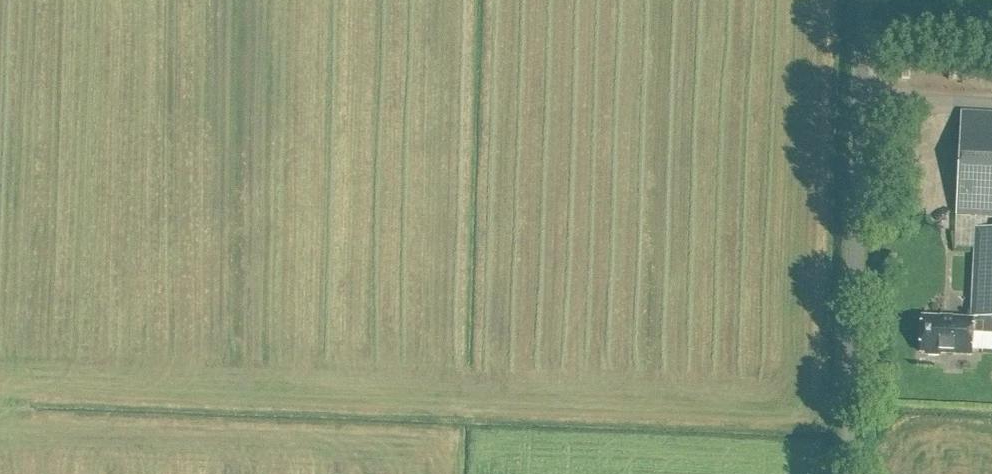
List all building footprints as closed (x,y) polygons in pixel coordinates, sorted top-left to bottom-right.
[(957,217),(991,218),(991,117),(962,116),(957,217)] [(922,319),(920,355),(926,355),(928,357),(937,358),(940,356),(972,358),(973,335),(991,336),(991,232),(977,231),(972,319),(973,319),(973,322),(922,319)]
